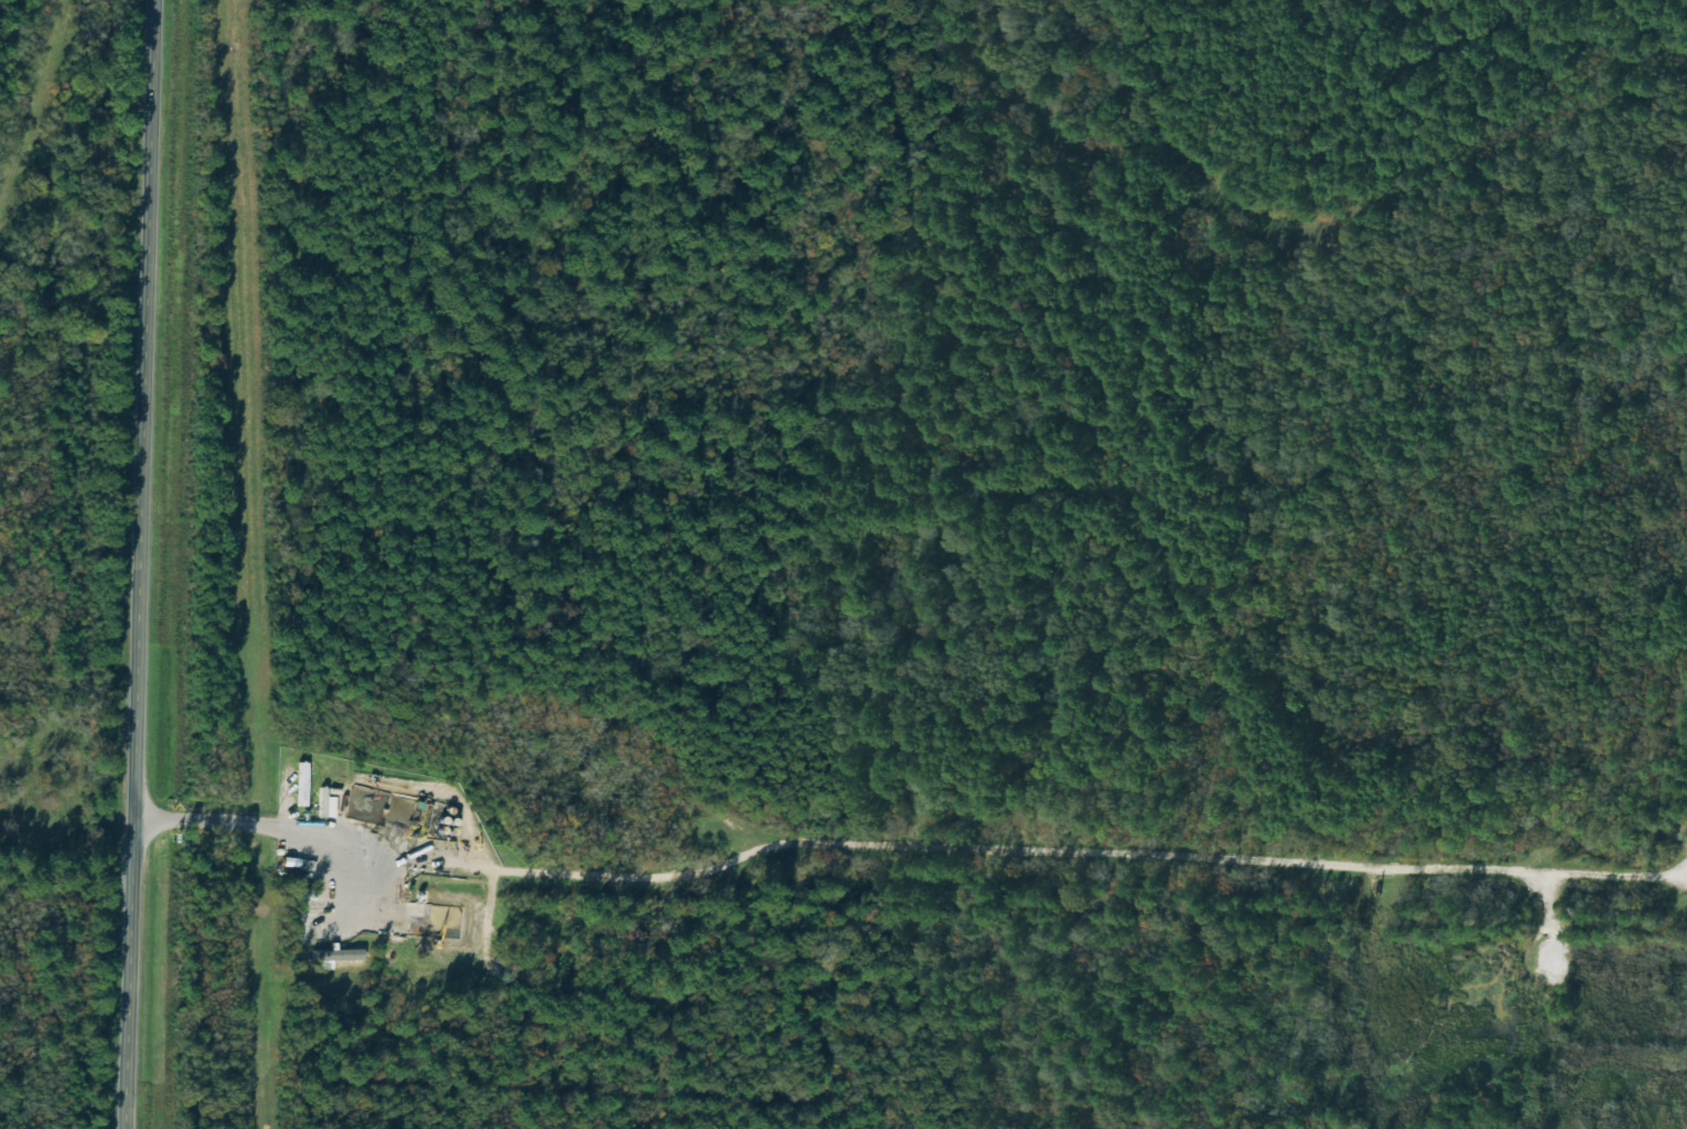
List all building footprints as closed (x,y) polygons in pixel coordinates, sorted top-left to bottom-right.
[(302,753),(318,754),(315,799),(301,798),(302,753)] [(305,887),(319,888),(318,942),(304,942),(305,887)]
